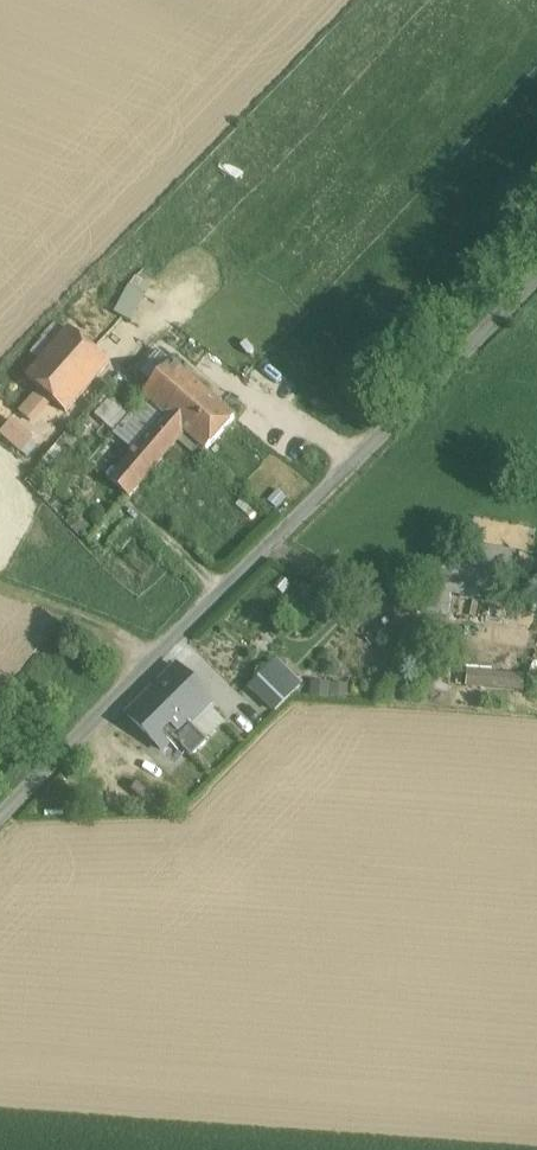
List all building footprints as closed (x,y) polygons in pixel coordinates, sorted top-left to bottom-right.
[(132,282),(116,311),(133,321),(150,293),(132,282)] [(68,328),(23,378),(63,414),(109,364),(68,328)] [(235,418),(172,363),(143,396),(149,400),(184,432),(206,451),(235,418)] [(166,416),(149,400),(108,445),(126,461),(166,416)] [(0,431),(0,433),(24,454),(39,437),(15,415),(0,431)] [(126,461),(110,479),(129,495),(184,432),(166,416),(126,461)] [(449,594),(499,603),(502,586),(518,588),(522,563),(456,552),(449,594)] [(276,646),(257,626),(237,645),(257,665),(276,646)] [(277,713),(305,682),(277,656),(249,687),(277,713)] [(211,702),(176,667),(127,715),(163,750),(190,723),(211,702)] [(468,672),(468,688),(526,688),(526,672),(468,672)] [(190,723),(205,738),(226,717),(211,702),(190,723)] [(190,723),(163,750),(181,768),(208,741),(205,738),(190,723)] [(181,768),(163,750),(149,764),(169,783),(183,770),(181,768)]
